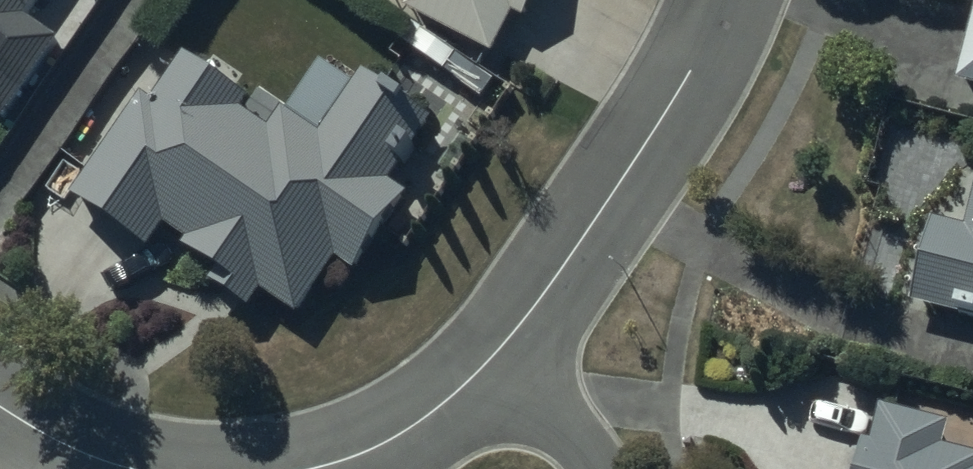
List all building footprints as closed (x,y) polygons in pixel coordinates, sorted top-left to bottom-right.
[(11,125),(63,43),(30,22),(44,0),(0,0),(0,119),(11,125)] [(412,14),(427,22),(411,51),(457,76),(472,48),(506,66),(543,0),(420,0),(412,14)] [(964,88),(972,91),(972,54),(964,88)] [(151,100),(77,199),(153,256),(173,229),(195,246),(190,253),(230,282),(225,289),(255,312),(270,293),(299,316),(341,260),(359,274),(411,204),(377,179),(425,114),(371,73),(324,136),(293,114),(274,139),(233,108),(243,94),(194,57),(158,106),(151,100)] [(934,224),(913,315),(972,329),(972,232),(934,224)] [(950,451),(955,431),(886,414),(878,447),(872,445),(866,468),(972,468),(972,456),(950,451)]
